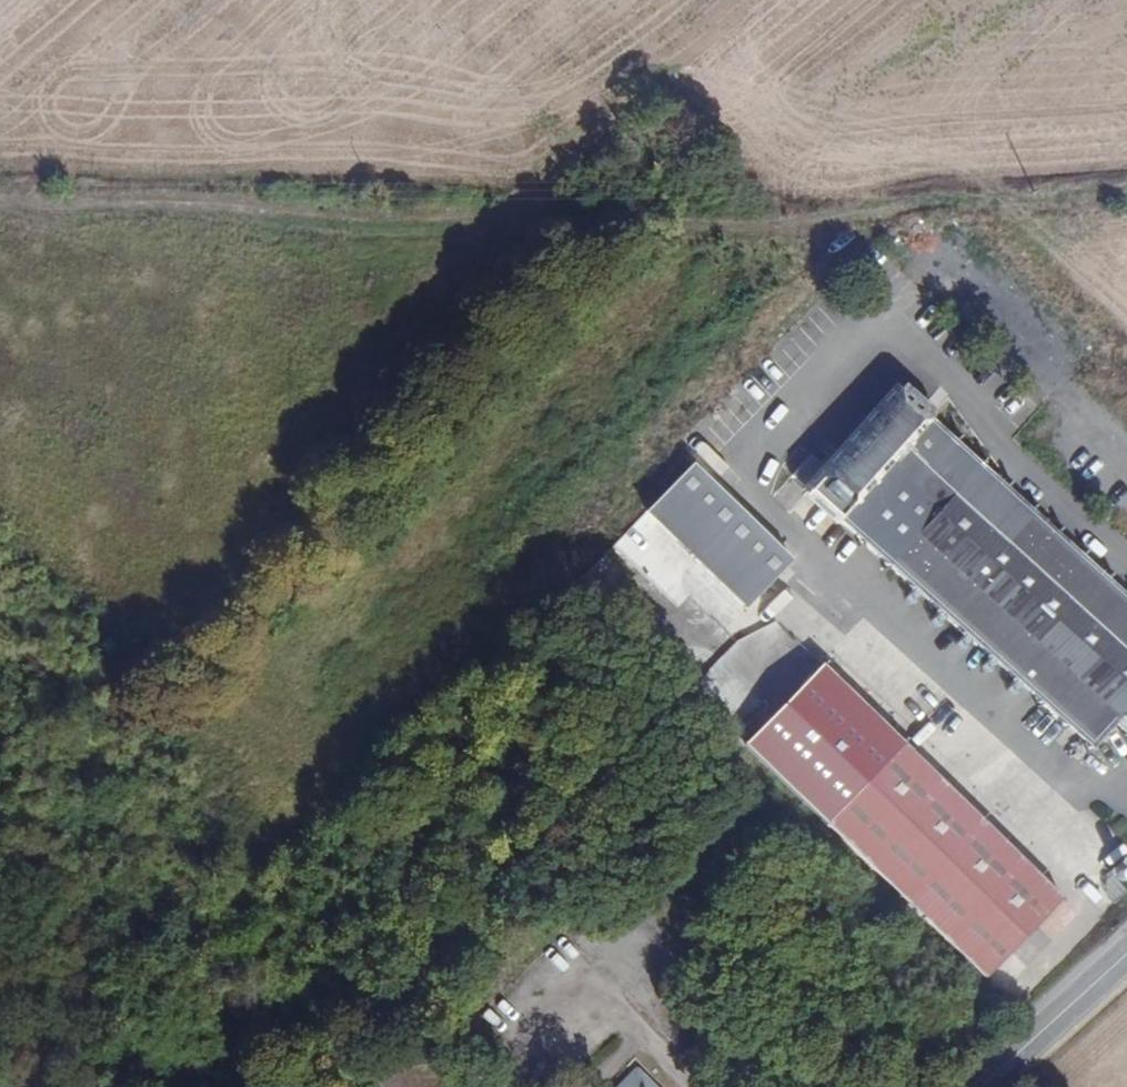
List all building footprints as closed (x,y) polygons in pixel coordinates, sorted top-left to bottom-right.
[(806,494),(1095,750),(1126,713),(1126,595),(896,391),(828,468),(810,453),(792,473),(810,490),(806,494)] [(632,523),(734,619),(780,571),(678,474),(632,523)] [(811,674),(736,755),(984,987),(1060,906),(811,674)] [(636,1073),(623,1086),(651,1086),(636,1073)]
